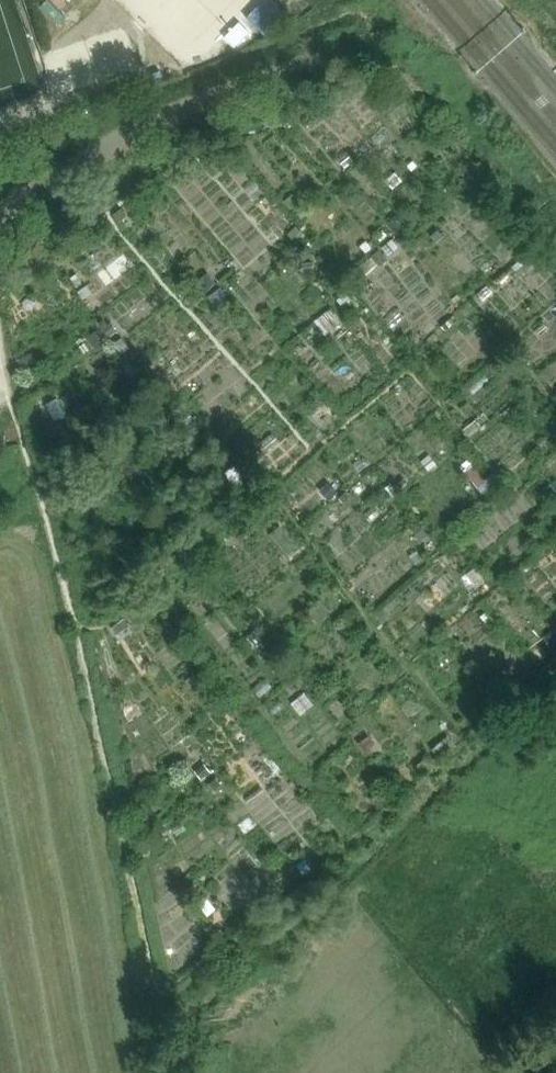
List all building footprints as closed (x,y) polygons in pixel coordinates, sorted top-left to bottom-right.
[(192,60),(249,0),(130,0),(192,60)] [(291,119),(283,125),(287,130),(295,124),(291,119)] [(220,157),(211,164),(215,170),(224,163),(220,157)] [(194,158),(183,167),(187,172),(198,163),(194,158)] [(395,172),(385,180),(392,190),(402,181),(395,172)] [(490,194),(484,187),(478,192),(484,199),(490,194)] [(286,200),(292,208),(299,202),(293,195),(286,200)] [(122,209),(113,215),(118,223),(127,217),(122,209)] [(398,212),(389,220),(397,230),(407,221),(398,212)] [(300,224),(295,229),(302,237),(307,232),(300,224)] [(383,230),(376,236),(380,241),(387,235),(383,230)] [(392,239),(382,248),(389,256),(399,248),(392,239)] [(366,241),(360,246),(366,253),(372,248),(366,241)] [(379,250),(371,256),(379,266),(387,260),(379,250)] [(207,273),(197,281),(206,291),(216,283),(207,273)] [(76,274),(70,278),(77,287),(82,283),(76,274)] [(87,286),(78,292),(83,299),(92,293),(87,286)] [(341,297),(337,300),(341,305),(353,294),(347,286),(338,294),(341,297)] [(220,288),(208,298),(214,306),(227,296),(220,288)] [(453,316),(441,327),(445,331),(457,321),(453,316)] [(111,323),(102,329),(108,337),(117,331),(111,323)] [(121,338),(114,344),(122,355),(130,349),(121,338)] [(33,352),(19,360),(25,372),(39,364),(33,352)] [(161,381),(155,385),(162,394),(168,389),(161,381)] [(510,407),(504,412),(510,418),(515,414),(510,407)] [(191,414),(185,420),(192,428),(198,422),(191,414)] [(475,420),(464,430),(470,437),(481,427),(475,420)] [(207,433),(201,437),(206,444),(212,439),(207,433)] [(435,464),(428,455),(422,460),(429,469),(435,464)] [(468,460),(460,466),(464,472),(476,487),(485,480),(473,465),(468,460)] [(234,466),(225,474),(233,484),(242,477),(234,466)] [(494,474),(477,487),(483,494),(499,480),(494,474)] [(403,479),(397,485),(403,493),(410,487),(403,479)] [(543,489),(550,498),(555,493),(555,491),(550,483),(543,489)] [(329,484),(322,490),(330,501),(338,495),(329,484)] [(349,498),(344,493),(339,497),(343,502),(349,498)] [(419,523),(411,528),(420,540),(428,535),(419,523)] [(280,526),(270,534),(290,558),(300,550),(280,526)] [(472,569),(466,574),(475,585),(481,580),(472,569)] [(319,600),(307,611),(318,623),(330,611),(319,600)] [(487,611),(480,617),(490,629),(497,624),(487,611)] [(124,618),(112,627),(117,635),(129,626),(124,618)] [(543,638),(555,652),(555,650),(555,633),(553,630),(543,638)] [(254,632),(247,637),(254,645),(261,640),(254,632)] [(304,693),(295,700),(305,712),(313,705),(304,693)] [(369,735),(359,742),(364,751),(375,744),(369,735)] [(440,742),(432,749),(441,760),(449,753),(440,742)] [(427,757),(417,766),(423,773),(433,765),(427,757)] [(204,764),(194,771),(200,779),(210,771),(204,764)] [(216,778),(209,784),(214,791),(221,785),(216,778)] [(384,790),(372,799),(382,811),(393,802),(384,790)] [(159,834),(148,841),(153,849),(164,842),(159,834)] [(304,860),(296,866),(303,875),(311,870),(304,860)] [(299,875),(294,868),(286,874),(291,881),(299,875)] [(206,897),(197,904),(208,916),(216,909),(206,897)] [(221,929),(213,936),(219,943),(227,936),(221,929)]
